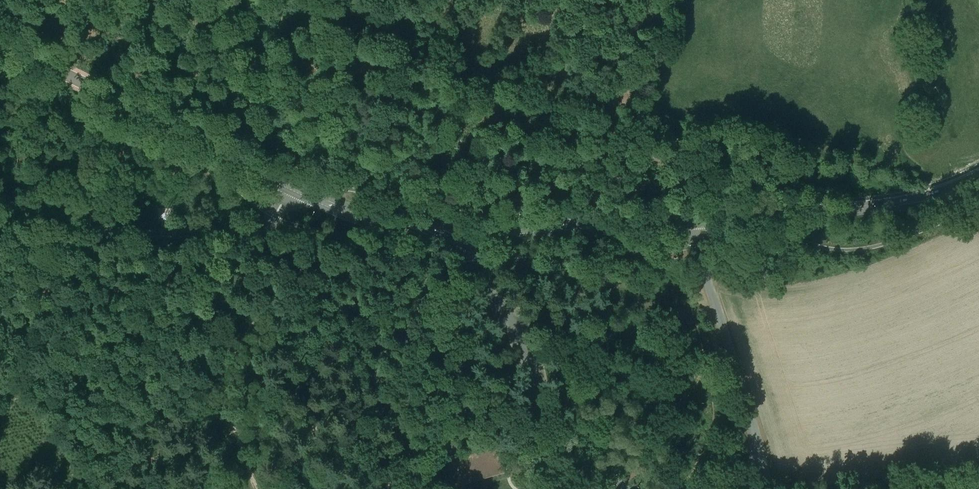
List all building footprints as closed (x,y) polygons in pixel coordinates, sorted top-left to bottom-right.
[(455,488),(459,488),(510,474),(501,444),(446,460),(455,488)]
